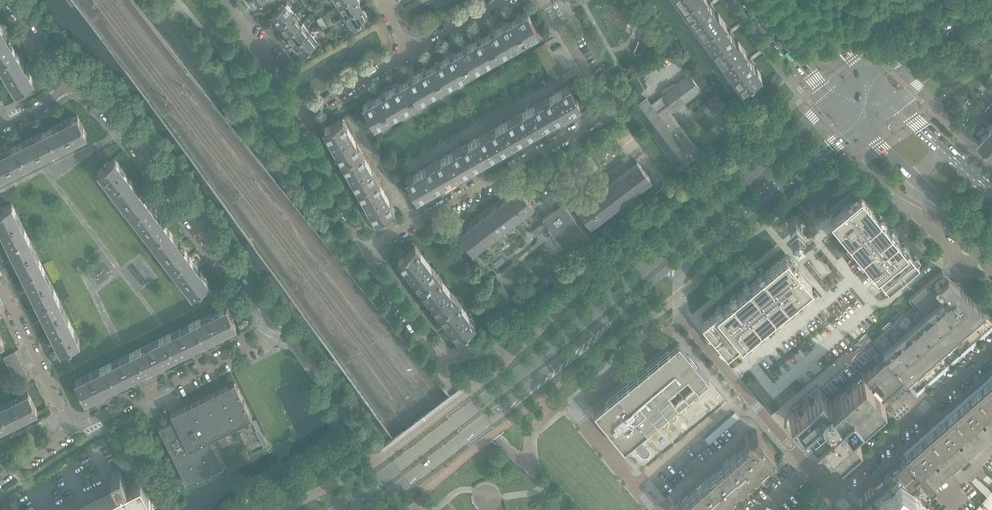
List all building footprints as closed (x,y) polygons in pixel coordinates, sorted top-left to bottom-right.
[(360,7),(358,4),(360,3),(358,0),(346,0),(337,6),(343,16),(341,17),(360,7)] [(711,3),(710,2),(709,3),(706,0),(688,0),(681,5),(701,33),(722,18),(717,12),(716,13),(715,12),(712,8),(714,6),(711,3)] [(278,25),(294,12),(287,2),(270,15),(272,17),(271,17),(275,23),(276,22),(278,25)] [(360,7),(341,17),(342,18),(343,17),(349,27),(348,27),(349,27),(351,26),(351,27),(352,26),(352,27),(349,29),(352,33),(364,26),(362,21),(361,22),(360,21),(367,18),(366,16),(367,15),(363,9),(362,10),(360,7)] [(526,11),(511,20),(499,26),(511,47),(538,31),(526,11)] [(294,12),(278,25),(281,28),(280,29),(284,34),(285,33),(286,35),(302,22),(294,12)] [(734,34),(731,30),(730,29),(729,30),(726,26),(725,25),(726,24),(722,18),(701,33),(721,60),(742,46),(737,39),(736,40),(735,39),(732,35),(734,34)] [(302,22),(286,35),(287,36),(286,37),(290,43),(292,42),(294,44),(310,32),(302,22)] [(16,52),(0,25),(0,62),(16,52)] [(499,26),(484,35),(472,42),(483,62),(511,47),(499,26)] [(310,32),(294,44),(297,48),(295,49),(299,54),(300,53),(302,55),(318,42),(310,32)] [(472,42),(457,51),(444,58),(456,78),(483,62),(472,42)] [(548,48),(544,43),(534,48),(538,54),(548,48)] [(742,46),(721,60),(741,88),(744,86),(744,87),(749,84),(749,83),(760,74),(759,73),(760,73),(757,67),(756,68),(755,67),(752,63),(754,61),(753,61),(750,57),(748,58),(745,54),(746,54),(745,53),(746,52),(742,46)] [(540,59),(551,54),(548,48),(538,54),(540,59)] [(34,81),(33,79),(16,52),(0,62),(0,67),(15,92),(34,81)] [(543,64),(554,59),(551,54),(540,59),(543,64)] [(417,73),(428,93),(456,78),(444,58),(417,73)] [(546,69),(556,64),(554,59),(543,64),(546,69)] [(556,64),(546,69),(549,74),(559,69),(556,64)] [(562,74),(562,73),(559,69),(549,74),(552,80),(562,74)] [(390,89),(401,109),(428,93),(417,73),(390,89)] [(694,160),(703,153),(698,146),(696,147),(669,111),(673,108),(674,110),(687,99),(699,89),(700,90),(700,89),(689,74),(688,74),(688,75),(676,84),(662,94),(663,96),(651,105),(647,99),(646,98),(632,109),(633,109),(644,123),(644,124),(645,124),(656,138),(655,139),(656,139),(667,153),(667,154),(668,154),(679,168),(678,169),(679,169),(692,159),(694,160)] [(624,81),(629,89),(632,94),(643,88),(636,75),(624,81)] [(553,120),(568,112),(580,105),(569,85),(541,101),(553,120)] [(390,89),(362,104),(374,124),(401,109),(390,89)] [(525,136),(537,129),(553,120),(541,101),(514,116),(525,136)] [(47,130),(56,149),(86,134),(77,115),(47,130)] [(498,152),(514,143),(525,136),(514,116),(487,132),(498,152)] [(323,129),(332,145),(340,159),(360,148),(343,118),(323,129)] [(991,127),(979,140),(991,152),(991,126),(991,127)] [(56,149),(47,130),(17,144),(26,164),(56,149)] [(471,167),(487,158),(498,152),(487,132),(460,148),(471,167)] [(17,144),(0,153),(0,177),(26,164),(17,144)] [(340,159),(350,176),(357,189),(377,178),(360,148),(340,159)] [(443,183),(460,173),(471,167),(460,148),(432,163),(443,183)] [(125,179),(128,176),(114,158),(97,171),(112,190),(125,179)] [(637,161),(584,201),(580,204),(579,205),(578,205),(577,206),(578,206),(576,207),(590,225),(591,226),(601,217),(613,208),(613,209),(614,208),(613,208),(625,199),(626,198),(637,190),(638,189),(649,180),(649,181),(651,179),(637,161)] [(416,198),(428,191),(443,183),(432,163),(406,178),(416,198)] [(590,225),(576,207),(552,175),(539,185),(541,188),(539,190),(554,209),(542,218),(568,253),(589,237),(584,230),(590,225)] [(132,216),(149,203),(128,176),(125,179),(112,190),(132,216)] [(357,189),(365,203),(374,220),(394,209),(377,178),(357,189)] [(669,190),(675,184),(672,180),(665,185),(666,186),(654,195),(657,199),(669,190)] [(519,188),(460,233),(458,235),(472,253),(533,207),(519,188)] [(848,203),(830,218),(848,240),(845,242),(850,248),(853,246),(859,254),(856,256),(861,262),(864,260),(871,268),(868,270),(873,276),(875,274),(882,282),(879,284),(884,290),(887,288),(888,289),(918,263),(920,260),(915,254),(912,256),(906,248),(909,246),(904,240),(901,243),(894,235),(897,232),(892,226),(889,229),(883,221),(886,218),(881,213),(878,215),(860,193),(858,195),(856,192),(846,200),(848,203)] [(27,236),(11,203),(0,209),(0,229),(8,245),(27,236)] [(149,203),(132,216),(152,242),(169,229),(149,203)] [(794,214),(789,219),(787,220),(793,227),(800,221),(794,214)] [(540,232),(536,227),(531,231),(535,236),(536,235),(540,232)] [(169,229),(152,242),(172,269),(189,256),(169,229)] [(27,236),(8,245),(23,275),(42,266),(27,236)] [(411,277),(411,278),(412,277),(417,285),(435,271),(415,245),(397,258),(397,259),(408,273),(409,274),(411,277)] [(703,326),(701,328),(708,338),(711,336),(717,343),(714,345),(722,354),(725,352),(727,354),(742,342),(744,345),(750,340),(748,337),(756,331),(758,333),(764,328),(762,326),(770,319),(772,322),(778,317),(776,314),(783,308),(786,310),(792,305),(789,303),(811,285),(796,266),(799,264),(791,254),(788,256),(786,254),(764,272),(762,269),(756,274),(758,277),(750,284),(748,281),(742,286),(744,289),(736,295),(734,292),(728,297),(730,300),(722,307),(720,304),(714,309),(717,312),(702,324),(703,326)] [(189,256),(172,269),(192,295),(209,282),(189,256)] [(37,305),(57,296),(42,266),(23,275),(37,305)] [(820,388),(819,388),(788,415),(790,416),(792,414),(801,423),(802,425),(801,426),(805,430),(809,427),(813,432),(814,433),(813,434),(817,439),(821,435),(825,440),(826,442),(825,442),(829,447),(833,443),(838,449),(837,449),(838,450),(839,450),(840,451),(847,451),(991,324),(991,317),(984,310),(984,309),(954,282),(955,281),(942,269),(908,299),(913,306),(873,341),(873,342),(820,388)] [(430,302),(437,311),(455,298),(435,271),(417,285),(427,298),(430,302)] [(501,286),(497,289),(507,301),(511,298),(501,286)] [(57,296),(37,305),(52,335),(71,325),(57,296)] [(455,298),(437,311),(446,322),(446,323),(449,327),(457,337),(457,338),(475,324),(455,298)] [(197,320),(206,339),(236,325),(226,305),(197,320)] [(165,336),(173,353),(174,355),(206,339),(197,320),(165,336)] [(71,325),(52,335),(60,351),(80,342),(71,325)] [(173,353),(165,336),(135,350),(144,370),(174,355),(173,353)] [(708,378),(678,342),(594,412),(623,449),(647,429),(645,426),(706,376),(708,379),(708,378)] [(144,370),(135,350),(105,365),(115,384),(144,370)] [(6,363),(19,357),(15,351),(3,357),(6,363)] [(19,357),(6,363),(9,368),(21,362),(19,357)] [(21,362),(9,368),(11,374),(24,368),(21,362)] [(115,384),(105,365),(75,380),(84,399),(115,384)] [(24,368),(11,374),(14,379),(26,373),(24,368)] [(26,373),(14,379),(17,384),(29,378),(26,373)] [(991,440),(991,439),(978,423),(979,423),(977,421),(980,418),(982,420),(988,427),(987,429),(991,435),(991,378),(905,455),(919,472),(935,489),(945,481),(930,462),(933,460),(935,462),(941,469),(939,470),(947,479),(969,460),(955,444),(953,442),(957,439),(958,441),(964,448),(963,449),(971,458),(991,440)] [(158,427),(172,455),(186,483),(186,484),(223,466),(209,438),(252,417),(234,381),(170,412),(174,420),(158,427)] [(7,426),(37,411),(28,392),(0,406),(0,413),(7,426)] [(470,399),(447,417),(449,418),(472,401),(470,399)] [(481,414),(458,431),(460,433),(482,415),(481,414)] [(256,418),(251,421),(256,430),(260,428),(256,418)] [(263,435),(260,429),(260,428),(255,430),(263,446),(266,445),(268,444),(263,435)] [(492,428),(469,445),(471,447),(478,442),(485,436),(494,429),(492,428)] [(677,509),(712,509),(766,463),(766,462),(774,455),(758,438),(761,435),(756,431),(750,436),(747,433),(744,436),(748,441),(674,506),(677,509)] [(905,455),(899,460),(897,458),(889,466),(890,468),(883,474),(881,472),(872,480),(874,482),(858,496),(861,499),(859,501),(866,509),(868,508),(870,509),(933,509),(935,508),(927,499),(931,496),(917,480),(914,476),(919,472),(905,455)] [(156,506),(154,501),(152,501),(141,480),(141,481),(129,487),(126,481),(120,468),(110,473),(120,491),(81,509),(148,509),(156,506)] [(989,494),(986,497),(977,507),(974,509),(991,509),(991,491),(989,494)]
